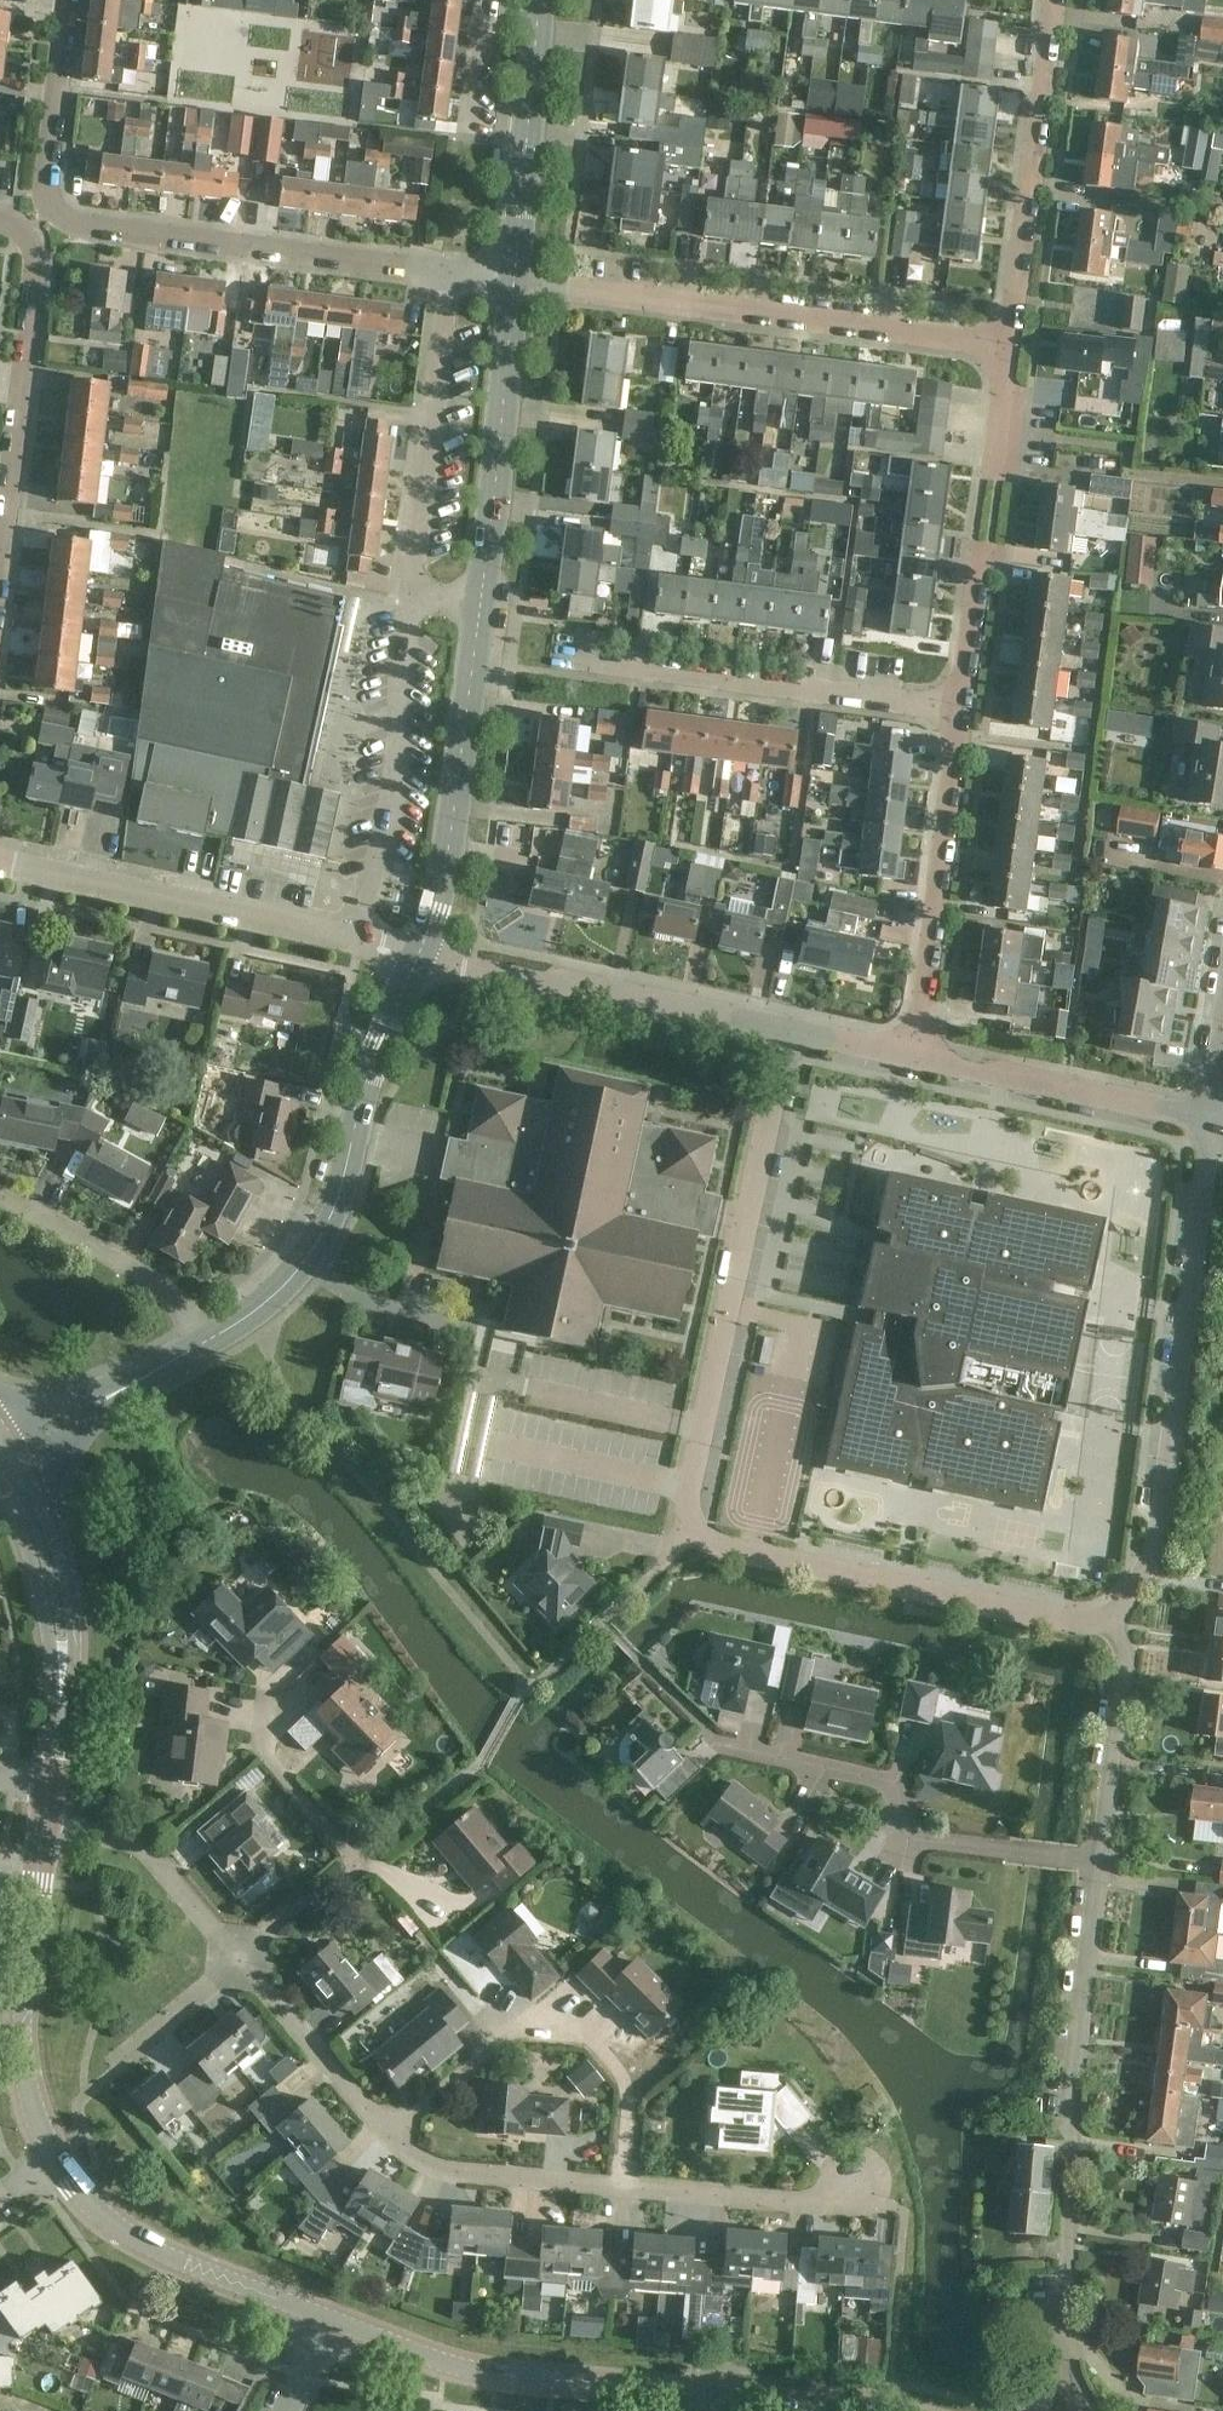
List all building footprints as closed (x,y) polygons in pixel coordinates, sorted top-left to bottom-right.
[(123,0),(92,0),(89,24),(132,29),(134,15),(118,13),(119,1),(130,2),(130,1),(123,0)] [(193,7),(210,9),(211,0),(194,0),(193,7)] [(276,0),(274,0),(245,0),(244,12),(274,16),(276,0)] [(433,4),(460,8),(461,0),(433,0),(433,4)] [(655,32),(666,33),(669,15),(681,17),(683,2),(671,1),(671,0),(634,0),(631,29),(655,32)] [(734,4),(750,7),(748,23),(761,25),(763,8),(762,8),(763,0),(734,0),(734,4)] [(762,8),(763,8),(790,12),(792,0),(763,0),(762,8)] [(820,0),(792,0),(790,12),(805,14),(801,39),(803,39),(801,57),(813,59),(817,33),(819,16),(818,15),(820,0)] [(818,15),(819,16),(846,19),(849,0),(820,0),(818,15)] [(877,0),(849,0),(846,19),(861,21),(858,46),(859,46),(857,64),(869,65),(872,47),(875,23),(874,23),(877,0)] [(874,23),(875,23),(902,27),(906,0),(877,0),(874,23)] [(902,27),(917,29),(912,71),(926,73),(928,54),(929,40),(934,0),(906,0),(902,27)] [(929,40),(957,44),(963,0),(934,0),(929,40)] [(1110,14),(1138,18),(1140,5),(1183,10),(1183,13),(1206,16),(1209,0),(1112,0),(1110,14)] [(277,2),(275,16),(296,18),(297,5),(277,2)] [(456,36),(460,8),(433,4),(429,32),(456,36)] [(5,49),(9,15),(0,14),(0,48),(5,49)] [(411,32),(413,19),(398,17),(397,31),(411,32)] [(1202,41),(1222,44),(1222,22),(1204,20),(1202,41)] [(970,21),(968,35),(996,39),(998,24),(970,21)] [(89,24),(85,52),(112,55),(116,29),(132,31),(132,29),(89,24)] [(410,46),(411,32),(397,31),(395,44),(410,46)] [(760,32),(748,31),(745,49),(757,50),(760,32)] [(429,32),(425,61),(453,65),(456,36),(429,32)] [(772,34),(760,32),(757,50),(769,52),(772,34)] [(824,34),(817,33),(813,59),(825,60),(827,42),(823,41),(824,34)] [(716,55),(718,40),(674,34),(671,49),(716,55)] [(966,49),(994,53),(996,39),(968,35),(966,49)] [(1140,43),(1130,42),(1106,39),(1102,70),(1187,81),(1189,81),(1191,68),(1138,61),(1140,43)] [(1222,62),(1222,47),(1221,46),(1199,42),(1197,57),(1197,59),(1219,63),(1220,62),(1222,62)] [(133,45),(131,58),(146,60),(148,46),(133,45)] [(883,49),(872,47),(869,65),(881,67),(883,49)] [(716,55),(671,49),(669,63),(714,68),(716,55)] [(966,49),(964,62),(992,65),(994,53),(966,49)] [(85,52),(82,81),(122,86),(124,70),(111,68),(112,55),(85,52)] [(939,56),(928,54),(926,73),(937,74),(939,56)] [(658,95),(658,94),(662,61),(627,57),(623,90),(658,95)] [(131,58),(130,72),(152,73),(153,61),(146,60),(131,58)] [(449,93),(453,65),(425,61),(422,90),(449,93)] [(964,62),(962,77),(990,81),(992,65),(964,62)] [(369,83),(404,87),(406,76),(371,70),(369,83)] [(1129,87),(1151,90),(1151,96),(1177,99),(1179,80),(1187,81),(1102,70),(1099,101),(1127,104),(1129,87)] [(422,90),(404,87),(369,83),(365,83),(363,95),(420,104),(418,119),(445,122),(449,93),(422,90)] [(755,85),(754,91),(752,104),(766,106),(769,87),(755,85)] [(961,89),(957,117),(993,122),(997,93),(961,89)] [(618,124),(642,127),(654,128),(656,111),(674,113),(676,97),(658,94),(658,95),(623,90),(618,124)] [(818,98),(816,113),(831,114),(832,99),(818,98)] [(3,108),(2,113),(19,115),(21,101),(6,99),(4,99),(3,108)] [(912,100),(910,113),(929,114),(931,103),(912,100)] [(107,105),(106,121),(123,122),(124,106),(107,105)] [(710,106),(707,130),(727,133),(730,108),(710,106)] [(158,192),(190,196),(201,111),(188,109),(182,167),(161,165),(158,192)] [(201,111),(190,196),(221,200),(221,196),(236,198),(238,176),(223,174),(223,173),(212,171),(213,158),(209,158),(214,112),(201,111)] [(990,150),(993,122),(957,117),(929,114),(910,113),(898,111),(896,121),(955,130),(953,145),(990,150)] [(136,122),(134,137),(147,139),(151,114),(139,113),(138,122),(136,122)] [(795,139),(798,116),(779,113),(776,137),(795,139)] [(805,116),(802,135),(803,135),(830,139),(833,120),(805,116)] [(232,117),(226,154),(252,158),(258,121),(232,117)] [(259,119),(253,163),(276,166),(283,123),(259,119)] [(133,151),(134,137),(136,122),(125,120),(120,160),(102,157),(102,158),(88,156),(85,178),(99,180),(99,185),(129,188),(133,161),(134,151),(133,151)] [(834,122),(832,141),(845,142),(847,124),(834,122)] [(1170,123),(1169,129),(1185,131),(1186,125),(1170,123)] [(1139,163),(1155,165),(1168,167),(1170,150),(1139,146),(1138,149),(1122,147),(1124,130),(1095,126),(1091,156),(1125,161),(1139,163)] [(349,129),(332,127),(330,141),(347,143),(349,129)] [(662,129),(660,143),(702,148),(704,129),(690,127),(689,132),(662,129)] [(1183,168),(1194,170),(1206,172),(1213,135),(1189,131),(1183,168)] [(376,154),(374,169),(390,171),(392,156),(414,159),(411,184),(428,187),(434,143),(384,135),(381,155),(376,154)] [(304,160),(316,161),(318,144),(306,142),(304,160)] [(615,151),(610,185),(658,191),(662,165),(700,170),(702,149),(702,148),(660,143),(658,157),(615,151)] [(986,178),(990,150),(953,145),(942,143),(940,157),(952,158),(950,173),(986,178)] [(341,188),(327,186),(332,146),(318,144),(316,161),(314,175),(309,212),(338,215),(341,188)] [(732,241),(742,163),(744,146),(733,145),(729,178),(727,178),(724,203),(708,201),(704,237),(732,241)] [(903,168),(922,170),(923,158),(916,157),(917,151),(905,149),(903,168)] [(341,188),(338,215),(367,219),(371,191),(374,169),(376,154),(366,152),(364,165),(345,162),(342,188),(341,188)] [(1087,187),(1111,190),(1116,191),(1118,174),(1123,175),(1125,161),(1091,156),(1087,187)] [(129,188),(158,192),(161,165),(133,161),(129,188)] [(755,164),(742,163),(732,241),(760,245),(765,208),(754,207),(758,181),(753,181),(755,164)] [(1155,165),(1139,163),(1138,176),(1154,178),(1155,165)] [(760,245),(788,248),(793,212),(796,190),(799,170),(786,168),(784,185),(779,184),(776,210),(765,208),(760,245)] [(920,182),(922,170),(903,168),(902,180),(920,182)] [(799,170),(796,190),(809,191),(811,171),(799,170)] [(946,201),(982,206),(986,178),(950,173),(938,171),(938,172),(936,185),(948,186),(946,201)] [(278,208),(309,212),(314,175),(296,173),(295,182),(280,180),(280,181),(267,180),(264,201),(279,203),(278,208)] [(816,252),(844,255),(854,178),(842,176),(840,192),(839,192),(835,218),(821,216),(816,252)] [(872,259),(876,235),(877,223),(865,222),(869,196),(864,195),(866,179),(854,178),(844,255),(872,259)] [(610,185),(606,218),(621,220),(619,232),(652,237),(658,192),(658,191),(610,185)] [(683,185),(682,194),(697,196),(698,187),(683,185)] [(404,196),(371,191),(367,219),(400,224),(401,219),(415,221),(418,199),(404,197),(404,196)] [(697,196),(682,194),(678,228),(693,230),(697,196)] [(979,234),(982,206),(946,201),(942,229),(979,234)] [(816,252),(821,216),(822,204),(808,202),(806,214),(793,212),(788,248),(816,252)] [(897,212),(895,223),(913,226),(913,225),(915,214),(897,212)] [(1113,248),(1128,250),(1128,249),(1130,237),(1116,235),(1118,217),(1108,216),(1084,212),(1080,243),(1113,248)] [(1194,224),(1180,222),(1178,237),(1192,239),(1194,224)] [(942,229),(913,225),(913,226),(895,223),(891,256),(909,258),(912,238),(941,242),(939,258),(975,262),(979,234),(942,229)] [(1110,278),(1113,248),(1080,243),(1076,274),(1110,278)] [(1128,249),(1128,250),(1126,263),(1163,267),(1165,254),(1128,249)] [(1220,268),(1222,268),(1222,254),(1216,253),(1214,267),(1220,268)] [(1168,265),(1163,303),(1185,307),(1190,269),(1168,265)] [(90,341),(119,344),(121,326),(118,326),(119,313),(128,314),(130,295),(123,294),(125,275),(94,271),(89,308),(94,308),(90,341)] [(149,302),(146,326),(146,332),(160,334),(161,328),(160,328),(163,305),(187,308),(191,280),(156,276),(153,302),(149,302)] [(187,308),(188,308),(185,331),(222,336),(225,312),(222,311),(225,285),(191,280),(187,308)] [(250,315),(248,324),(275,328),(273,340),(280,341),(278,356),(279,356),(278,369),(267,368),(265,388),(275,389),(286,390),(288,371),(298,294),(267,290),(267,295),(252,293),(250,315)] [(298,294),(288,371),(297,372),(304,359),(308,324),(325,326),(329,298),(298,294)] [(359,302),(329,298),(325,326),(342,328),(335,392),(349,394),(350,382),(354,349),(356,330),(355,330),(359,302)] [(1127,298),(1123,330),(1142,333),(1146,301),(1127,298)] [(355,330),(356,330),(362,331),(386,334),(386,333),(401,335),(403,313),(389,311),(390,307),(359,302),(355,330)] [(1207,366),(1208,362),(1212,321),(1197,319),(1190,379),(1205,380),(1206,373),(1207,366)] [(1222,332),(1222,323),(1215,322),(1214,331),(1222,332)] [(1187,334),(1158,331),(1155,361),(1184,364),(1187,334)] [(590,338),(586,372),(623,377),(626,343),(590,338)] [(1151,343),(1136,341),(1104,338),(1104,342),(1068,338),(1064,370),(1101,375),(1103,356),(1118,358),(1117,368),(1133,370),(1133,366),(1149,368),(1151,343)] [(690,345),(687,369),(685,381),(713,385),(718,349),(690,345)] [(131,377),(148,379),(153,348),(136,346),(131,377)] [(658,382),(673,384),(677,350),(662,348),(658,382)] [(354,349),(350,382),(364,384),(366,367),(365,367),(367,350),(354,349)] [(746,353),(718,349),(713,385),(741,388),(746,353)] [(104,353),(103,370),(123,371),(124,354),(104,353)] [(769,392),(774,356),(746,353),(741,388),(757,390),(752,434),(765,435),(767,416),(770,392),(769,392)] [(228,394),(242,396),(247,356),(233,354),(228,394)] [(802,360),(774,356),(769,392),(770,392),(785,394),(783,405),(797,407),(798,396),(797,396),(802,360)] [(230,359),(215,357),(211,386),(226,388),(230,359)] [(826,399),(830,363),(802,360),(797,396),(798,396),(813,398),(808,440),(818,442),(820,442),(823,424),(824,413),(826,399)] [(858,367),(830,363),(826,399),(824,413),(850,417),(852,402),(854,403),(858,367)] [(1207,366),(1206,373),(1222,375),(1222,369),(1207,366)] [(882,406),(886,371),(858,367),(854,403),(869,405),(865,429),(867,429),(865,447),(876,449),(878,431),(882,406)] [(320,371),(319,381),(317,394),(328,396),(332,373),(320,371)] [(914,374),(886,371),(882,406),(910,410),(914,374)] [(623,377),(586,372),(582,405),(619,410),(623,377)] [(295,391),(317,394),(319,381),(297,378),(295,391)] [(168,386),(130,381),(127,397),(167,401),(168,386)] [(69,412),(106,416),(110,387),(72,382),(69,412)] [(921,397),(949,401),(951,385),(923,382),(921,397)] [(919,412),(947,415),(949,401),(921,397),(919,412)] [(697,426),(709,428),(711,409),(699,408),(697,426)] [(126,409),(125,419),(136,420),(137,412),(134,411),(135,410),(126,409)] [(711,409),(709,428),(707,440),(720,442),(723,411),(711,409)] [(653,429),(655,414),(625,410),(623,425),(653,429)] [(103,446),(106,416),(69,412),(65,442),(103,446)] [(917,425),(945,429),(947,415),(919,412),(917,425)] [(779,418),(767,416),(765,435),(777,437),(779,418)] [(143,421),(136,420),(125,419),(123,434),(141,436),(143,421)] [(360,465),(388,469),(392,438),(387,438),(389,423),(367,420),(365,435),(364,435),(362,450),(343,448),(342,451),(327,449),(325,462),(343,464),(360,466),(360,465)] [(835,425),(823,424),(820,442),(818,442),(817,450),(831,452),(832,443),(833,443),(835,425)] [(653,429),(623,425),(622,439),(666,445),(667,431),(653,429)] [(916,439),(943,443),(945,429),(917,425),(916,436),(916,439)] [(916,436),(878,431),(876,449),(914,454),(916,439),(916,436)] [(574,466),(610,471),(614,438),(578,433),(574,466)] [(250,449),(266,451),(268,436),(253,434),(250,449)] [(778,439),(763,437),(761,452),(776,454),(778,439)] [(914,454),(942,458),(943,443),(916,439),(914,454)] [(292,441),(290,457),(323,461),(325,445),(292,441)] [(62,472),(99,476),(101,459),(120,461),(120,464),(138,466),(140,451),(103,446),(65,442),(62,472)] [(910,478),(908,494),(944,498),(948,470),(913,466),(914,460),(889,457),(887,475),(910,478)] [(341,476),(343,464),(325,462),(324,474),(341,476)] [(384,500),(388,469),(360,465),(360,466),(356,496),(384,500)] [(570,500),(594,503),(605,505),(610,471),(574,466),(570,500)] [(732,469),(730,482),(745,484),(746,471),(732,469)] [(760,469),(757,484),(777,487),(779,472),(760,469)] [(58,501),(82,504),(96,506),(99,476),(62,472),(58,501)] [(882,478),(851,474),(850,487),(862,489),(881,491),(882,478)] [(1134,481),(1124,480),(1093,476),(1090,495),(1131,501),(1134,481)] [(261,488),(259,501),(276,503),(277,490),(261,488)] [(1107,528),(1107,527),(1109,515),(1099,514),(1099,513),(1083,511),(1086,493),(1048,488),(1043,519),(1107,528)] [(879,503),(881,491),(862,489),(860,500),(879,503)] [(1216,492),(1214,508),(1222,509),(1222,492),(1216,492)] [(731,494),(728,512),(743,514),(745,496),(731,494)] [(940,527),(944,498),(908,494),(904,522),(940,527)] [(380,530),(384,500),(356,496),(354,514),(319,509),(318,522),(380,530)] [(613,505),(611,519),(654,525),(657,516),(658,504),(641,502),(640,509),(613,505)] [(825,522),(827,504),(812,502),(810,521),(825,522)] [(858,504),(857,516),(872,517),(874,506),(858,504)] [(132,510),(133,507),(115,505),(114,520),(144,523),(145,512),(132,510)] [(657,516),(654,525),(652,545),(667,547),(671,518),(657,516)] [(654,525),(611,519),(610,534),(637,537),(637,544),(652,545),(654,525)] [(1106,540),(1126,543),(1128,531),(1107,527),(1107,528),(1043,519),(1039,550),(1073,555),(1075,536),(1106,540)] [(349,558),(347,572),(368,575),(371,560),(376,561),(380,530),(318,522),(301,520),(299,538),(316,540),(317,534),(330,536),(330,537),(350,540),(348,558),(349,558)] [(936,555),(940,527),(904,522),(901,550),(936,555)] [(566,528),(562,561),(598,566),(602,532),(566,528)] [(855,544),(873,546),(874,535),(856,532),(855,544)] [(110,549),(127,552),(129,537),(111,535),(110,549)] [(692,558),(694,539),(682,537),(680,557),(692,558)] [(706,540),(694,539),(692,558),(704,559),(706,540)] [(1162,539),(1161,551),(1172,552),(1173,540),(1162,539)] [(50,570),(87,574),(91,544),(54,540),(50,570)] [(1157,542),(1142,541),(1130,540),(1128,570),(1154,572),(1155,567),(1157,542)] [(154,745),(243,765),(305,779),(344,599),(223,569),(226,555),(164,542),(137,741),(154,745)] [(1216,544),(1197,543),(1197,553),(1209,554),(1222,555),(1222,558),(1222,545),(1216,544)] [(872,558),(873,546),(855,544),(853,556),(872,558)] [(748,565),(750,546),(738,545),(735,564),(747,565),(748,565)] [(762,548),(750,546),(748,565),(760,567),(762,548)] [(933,583),(936,555),(901,550),(897,578),(933,583)] [(767,628),(795,632),(800,596),(799,596),(802,572),(804,553),(794,552),(791,575),(790,575),(790,576),(774,574),(771,592),(772,592),(767,628)] [(804,553),(802,572),(816,574),(818,555),(804,553)] [(598,566),(562,561),(557,595),(571,597),(568,613),(591,616),(596,583),(614,585),(616,568),(598,566)] [(844,565),(830,562),(826,592),(840,594),(844,565)] [(716,585),(711,621),(739,625),(744,589),(747,565),(735,564),(733,568),(730,587),(716,585)] [(308,567),(307,574),(323,576),(324,569),(308,567)] [(50,570),(47,599),(84,604),(87,574),(50,570)] [(1119,592),(1121,579),(1093,575),(1091,589),(1119,592)] [(629,605),(643,607),(647,579),(633,577),(629,605)] [(895,591),(893,606),(929,611),(933,583),(897,578),(885,577),(884,589),(895,591)] [(1086,583),(1060,580),(1036,577),(1032,606),(1068,611),(1070,597),(1084,599),(1086,583)] [(655,614),(683,617),(687,581),(659,578),(655,614)] [(683,617),(711,621),(716,585),(687,581),(683,617)] [(849,588),(847,601),(884,606),(884,603),(865,600),(866,591),(849,588)] [(744,589),(739,625),(767,628),(772,592),(771,592),(744,589)] [(103,608),(121,610),(123,594),(105,591),(103,608)] [(1197,608),(1222,609),(1222,598),(1199,595),(1197,608)] [(800,596),(795,632),(824,636),(828,600),(800,596)] [(84,604),(47,599),(43,629),(80,633),(84,604)] [(860,637),(864,610),(883,612),(884,606),(847,601),(842,634),(860,637)] [(925,639),(929,611),(893,606),(889,634),(925,639)] [(1028,636),(1064,641),(1068,611),(1032,606),(1028,636)] [(1086,629),(1104,631),(1106,616),(1088,614),(1086,629)] [(99,637),(118,639),(119,623),(101,621),(99,637)] [(1134,626),(1120,635),(1130,649),(1143,639),(1134,626)] [(1222,710),(1222,632),(1211,630),(1193,628),(1190,647),(1213,650),(1204,707),(1222,710)] [(43,629),(40,659),(77,663),(80,633),(43,629)] [(1024,666),(1060,671),(1064,641),(1028,636),(1024,666)] [(1082,659),(1100,661),(1102,645),(1084,643),(1082,659)] [(96,667),(114,668),(116,653),(97,651),(96,667)] [(73,693),(73,692),(84,693),(85,681),(75,679),(77,663),(40,659),(36,689),(73,693)] [(1020,696),(1057,700),(1060,671),(1024,666),(1020,696)] [(1078,688),(1096,691),(1099,675),(1080,672),(1078,688)] [(91,703),(109,705),(111,690),(93,688),(91,703)] [(1016,725),(1040,728),(1053,730),(1057,700),(1020,696),(1016,725)] [(1075,717),(1092,719),(1094,704),(1077,702),(1075,717)] [(47,710),(45,721),(66,726),(69,715),(47,710)] [(596,734),(614,736),(616,736),(615,745),(623,746),(627,714),(617,713),(615,721),(597,719),(596,734)] [(647,714),(644,738),(642,750),(672,754),(677,718),(647,714)] [(706,722),(677,718),(672,754),(687,756),(682,794),(697,796),(706,722)] [(574,754),(574,752),(577,724),(541,719),(537,749),(574,754)] [(736,726),(706,722),(697,796),(698,796),(703,758),(717,760),(710,813),(725,814),(732,762),(731,762),(736,726)] [(1211,806),(1222,808),(1222,747),(1218,746),(1221,729),(1197,725),(1178,723),(1175,742),(1199,745),(1190,803),(1211,806)] [(27,799),(58,806),(74,732),(44,725),(39,743),(57,747),(51,770),(34,766),(27,799)] [(766,730),(736,726),(731,762),(732,762),(761,766),(766,730)] [(796,734),(766,730),(761,766),(791,770),(796,734)] [(74,732),(58,806),(90,813),(97,780),(79,776),(88,735),(74,732)] [(872,763),(870,777),(907,782),(910,759),(904,758),(906,740),(874,735),(872,748),(854,745),(852,760),(872,763)] [(834,739),(817,737),(813,765),(830,767),(834,739)] [(136,823),(170,830),(178,792),(146,785),(154,745),(137,741),(130,790),(143,792),(136,823)] [(537,749),(533,779),(570,784),(572,768),(609,772),(612,757),(574,752),(574,754),(537,749)] [(1069,755),(1067,769),(1085,771),(1087,757),(1069,755)] [(1007,789),(1044,794),(1048,764),(1011,759),(1007,789)] [(178,792),(170,830),(204,838),(212,799),(229,803),(231,792),(236,768),(219,764),(216,776),(198,772),(193,795),(178,792)] [(227,837),(325,859),(339,796),(303,788),(305,779),(243,765),(227,837)] [(669,792),(671,773),(655,771),(652,796),(667,798),(667,792),(669,792)] [(615,774),(613,789),(624,790),(626,776),(615,774)] [(787,775),(782,807),(796,809),(801,777),(787,775)] [(830,787),(829,796),(904,806),(907,782),(870,777),(868,791),(830,787)] [(570,784),(533,779),(530,809),(566,814),(570,784)] [(757,804),(760,785),(743,783),(741,802),(757,804)] [(588,800),(613,803),(614,790),(607,789),(607,787),(590,785),(588,800)] [(1040,823),(1044,794),(1007,789),(1003,818),(1040,823)] [(866,811),(864,824),(901,829),(904,806),(829,796),(828,806),(866,811)] [(1062,812),(1080,814),(1082,798),(1063,796),(1062,812)] [(1161,813),(1122,808),(1118,836),(1157,842),(1161,813)] [(593,830),(595,818),(571,816),(570,828),(593,830)] [(999,848),(1036,853),(1038,839),(1076,843),(1078,827),(1040,823),(1003,818),(999,848)] [(824,842),(842,845),(898,852),(901,829),(864,824),(863,838),(825,833),(824,842)] [(528,907),(564,915),(572,879),(581,832),(565,830),(565,835),(556,876),(536,872),(532,892),(528,907)] [(534,831),(531,847),(554,852),(558,836),(534,831)] [(1178,865),(1191,868),(1205,870),(1222,873),(1222,837),(1211,835),(1184,831),(1178,865)] [(572,879),(564,915),(600,922),(608,886),(588,882),(597,835),(581,832),(572,879)] [(755,835),(753,854),(772,857),(774,838),(755,835)] [(654,845),(637,841),(627,889),(644,893),(654,845)] [(1099,859),(1100,842),(1089,841),(1086,857),(1099,859)] [(858,876),(871,878),(895,881),(898,852),(842,845),(838,867),(859,870),(858,876)] [(995,878),(1032,883),(1036,853),(999,848),(995,878)] [(1054,870),(1072,872),(1074,858),(1056,855),(1054,870)] [(801,860),(797,880),(820,884),(823,863),(801,860)] [(739,883),(742,866),(726,861),(722,879),(739,883)] [(660,899),(658,910),(653,934),(691,942),(698,909),(697,908),(699,896),(716,900),(722,871),(692,865),(686,893),(688,893),(686,904),(660,899)] [(518,868),(514,888),(523,890),(532,892),(536,872),(518,868)] [(784,931),(791,899),(795,881),(778,878),(771,909),(754,905),(751,920),(727,914),(728,908),(716,905),(710,931),(722,934),(719,948),(757,956),(763,927),(784,931)] [(991,908),(1028,912),(1032,883),(995,878),(991,908)] [(1052,884),(1050,899),(1068,901),(1069,888),(1069,886),(1052,884)] [(1187,892),(1163,888),(1157,886),(1154,903),(1161,904),(1156,930),(1202,938),(1207,911),(1185,907),(1187,892)] [(798,964),(831,972),(848,897),(833,893),(824,934),(806,930),(798,964)] [(848,897),(831,972),(864,979),(872,944),(852,940),(857,917),(872,920),(876,903),(848,897)] [(1042,912),(1041,926),(1070,930),(1072,916),(1042,912)] [(0,966),(0,967),(0,974),(15,977),(22,944),(7,941),(10,927),(0,925),(0,966)] [(988,932),(985,955),(1042,963),(1047,932),(1026,929),(1025,937),(988,932)] [(1197,966),(1202,938),(1156,930),(1151,958),(1197,966)] [(109,959),(112,946),(68,937),(64,959),(46,955),(40,979),(38,990),(73,998),(74,996),(100,1002),(109,959)] [(1087,948),(1082,974),(1098,977),(1102,951),(1087,948)] [(1073,955),(1056,952),(1055,964),(1071,966),(1073,955)] [(131,967),(126,991),(124,1001),(144,1005),(146,996),(199,1007),(202,990),(207,967),(183,962),(183,964),(174,962),(175,960),(153,955),(150,971),(131,967)] [(982,979),(1019,984),(1030,985),(1031,972),(1041,973),(1042,963),(985,955),(982,979)] [(1193,994),(1197,966),(1151,958),(1147,984),(1147,985),(1177,990),(1177,991),(1193,994)] [(1072,991),(1074,974),(1057,972),(1055,989),(1072,991)] [(256,977),(253,990),(228,984),(221,1014),(248,1019),(250,1013),(300,1024),(308,989),(256,977)] [(1019,984),(982,979),(979,1003),(1012,1007),(1012,1012),(1026,1014),(1024,1028),(1054,1032),(1056,1018),(1035,1015),(1037,1000),(1018,998),(1019,984)] [(1131,981),(1126,1010),(1173,1018),(1177,991),(1177,990),(1147,985),(1147,984),(1131,981)] [(28,1041),(37,1002),(20,998),(12,1038),(28,1041)] [(1168,1046),(1173,1018),(1126,1010),(1122,1036),(1116,1035),(1113,1051),(1143,1057),(1146,1042),(1168,1046)] [(212,1050),(209,1062),(221,1064),(223,1053),(212,1050)] [(697,1236),(707,1238),(716,1197),(705,1194),(717,1139),(668,1128),(667,1129),(650,1126),(651,1124),(643,1122),(650,1087),(559,1067),(551,1103),(543,1101),(543,1102),(526,1098),(526,1097),(477,1087),(465,1142),(454,1140),(445,1181),(454,1183),(446,1221),(443,1224),(445,1227),(436,1270),(512,1287),(502,1331),(593,1351),(603,1306),(678,1323),(688,1281),(692,1278),(689,1274),(697,1236)] [(253,1147),(263,1150),(286,1155),(297,1106),(275,1101),(278,1087),(255,1082),(249,1080),(244,1102),(245,1103),(240,1124),(247,1125),(242,1126),(237,1129),(234,1134),(235,1138),(237,1141),(243,1145),(253,1147)] [(74,1141),(85,1110),(61,1105),(59,1111),(47,1108),(48,1103),(27,1099),(26,1104),(4,1099),(1,1114),(0,1119),(0,1139),(53,1150),(56,1137),(74,1141)] [(85,1110),(74,1141),(91,1149),(77,1174),(129,1202),(140,1181),(147,1168),(97,1140),(107,1122),(85,1110)] [(921,1149),(919,1156),(966,1172),(968,1166),(921,1149)] [(229,1164),(205,1208),(196,1227),(203,1230),(227,1244),(261,1183),(240,1171),(229,1164)] [(149,1201),(160,1207),(174,1180),(163,1174),(149,1201)] [(857,1326),(827,1465),(911,1484),(913,1480),(926,1482),(926,1487),(1040,1513),(1059,1424),(1053,1422),(1054,1415),(1061,1417),(1084,1305),(1053,1298),(1055,1287),(1087,1294),(1102,1222),(987,1197),(983,1212),(970,1209),(973,1195),(971,1194),(890,1177),(878,1230),(877,1236),(889,1241),(888,1250),(874,1247),(860,1313),(875,1316),(872,1329),(857,1326)] [(196,1242),(203,1230),(196,1227),(205,1208),(175,1192),(165,1210),(170,1212),(151,1245),(188,1265),(200,1244),(196,1242)] [(1097,1327),(1096,1334),(1134,1339),(1135,1331),(1097,1327)] [(764,1337),(758,1364),(770,1366),(775,1340),(764,1337)] [(410,1402),(433,1406),(444,1356),(421,1351),(422,1347),(392,1341),(390,1350),(383,1349),(384,1346),(356,1340),(352,1357),(350,1357),(344,1381),(373,1387),(371,1397),(410,1405),(410,1402)] [(479,1500),(476,1517),(492,1521),(495,1503),(479,1500)] [(540,1560),(536,1564),(519,1581),(533,1595),(529,1599),(556,1628),(575,1609),(571,1605),(593,1584),(576,1567),(573,1570),(566,1563),(570,1545),(577,1546),(581,1526),(545,1518),(537,1557),(540,1560)] [(833,1530),(832,1534),(880,1544),(881,1540),(833,1530)] [(223,1586),(193,1615),(244,1667),(273,1640),(289,1657),(311,1636),(266,1589),(245,1609),(223,1586)] [(1210,1634),(1215,1634),(1213,1647),(1222,1648),(1222,1614),(1217,1613),(1217,1617),(1212,1617),(1210,1634)] [(700,1657),(700,1658),(700,1659),(700,1660),(700,1661),(701,1661),(701,1662),(701,1663),(702,1664),(702,1665),(703,1665),(704,1666),(704,1667),(705,1667),(706,1668),(707,1668),(708,1668),(709,1669),(707,1677),(726,1681),(719,1710),(743,1715),(749,1686),(763,1690),(764,1686),(778,1689),(785,1659),(791,1629),(775,1626),(770,1651),(715,1639),(713,1648),(712,1648),(711,1648),(710,1648),(709,1648),(708,1648),(707,1648),(706,1649),(705,1649),(704,1650),(703,1651),(702,1652),(702,1653),(701,1653),(701,1654),(701,1655),(700,1656),(700,1657)] [(321,1658),(343,1680),(364,1660),(342,1637),(321,1658)] [(1213,1647),(1209,1681),(1222,1682),(1222,1648),(1213,1647)] [(874,1694),(807,1679),(811,1662),(791,1658),(782,1699),(784,1699),(785,1694),(802,1698),(801,1703),(802,1703),(803,1698),(813,1700),(806,1729),(827,1733),(829,1727),(864,1734),(862,1741),(864,1741),(874,1694)] [(139,1661),(136,1677),(145,1679),(152,1674),(154,1664),(139,1661)] [(245,1671),(237,1665),(229,1668),(227,1678),(235,1684),(243,1681),(245,1671)] [(324,1707),(319,1701),(287,1732),(306,1752),(329,1729),(341,1741),(336,1745),(362,1771),(379,1754),(378,1753),(392,1738),(394,1740),(395,1739),(366,1709),(374,1701),(366,1692),(362,1696),(349,1683),(324,1707)] [(909,1683),(901,1718),(929,1724),(937,1689),(909,1683)] [(162,1758),(160,1777),(166,1781),(172,1780),(193,1782),(214,1785),(218,1750),(223,1751),(226,1724),(204,1721),(207,1692),(168,1687),(164,1717),(174,1719),(170,1755),(162,1758)] [(1202,1735),(1218,1737),(1215,1756),(1222,1757),(1222,1699),(1207,1697),(1202,1735)] [(623,1730),(626,1733),(619,1745),(618,1760),(625,1773),(623,1775),(624,1776),(631,1769),(652,1791),(654,1789),(667,1802),(683,1787),(700,1770),(687,1756),(682,1760),(666,1744),(674,1736),(673,1735),(671,1737),(667,1735),(660,1737),(650,1727),(655,1722),(640,1707),(639,1708),(642,1711),(623,1730)] [(930,1777),(975,1787),(974,1794),(995,1798),(999,1777),(992,1775),(1001,1737),(986,1734),(989,1722),(968,1718),(965,1729),(941,1724),(930,1777)] [(765,1867),(770,1860),(785,1841),(771,1830),(777,1822),(749,1800),(751,1797),(734,1784),(709,1816),(746,1845),(742,1850),(765,1867)] [(1220,1791),(1196,1788),(1192,1820),(1222,1823),(1222,1791),(1220,1791)] [(212,1851),(208,1854),(220,1868),(216,1871),(237,1897),(259,1879),(253,1872),(262,1864),(269,1858),(276,1852),(284,1845),(284,1840),(279,1833),(273,1833),(266,1826),(269,1823),(265,1818),(266,1817),(246,1793),(220,1815),(235,1832),(212,1851)] [(473,1808),(463,1816),(459,1820),(460,1821),(434,1843),(435,1844),(439,1841),(464,1872),(461,1875),(475,1891),(492,1877),(503,1890),(534,1864),(519,1846),(510,1853),(473,1808)] [(818,1839),(805,1860),(792,1882),(826,1902),(828,1900),(866,1923),(884,1892),(852,1873),(850,1876),(844,1872),(852,1859),(818,1839)] [(315,1851),(315,1857),(318,1862),(324,1862),(329,1859),(330,1853),(326,1848),(320,1847),(315,1851)] [(124,1889),(120,1888),(110,1887),(108,1901),(122,1902),(124,1889)] [(969,1894),(931,1889),(927,1920),(907,1917),(902,1956),(940,1961),(943,1944),(962,1947),(963,1940),(987,1943),(991,1914),(967,1911),(969,1894)] [(1222,1902),(1222,1901),(1182,1895),(1178,1929),(1219,1934),(1222,1902)] [(509,1910),(493,1924),(474,1940),(501,1971),(507,1966),(522,1984),(519,1986),(531,1999),(549,1984),(557,1977),(531,1946),(536,1941),(509,1910)] [(1217,1983),(1222,1984),(1222,1962),(1215,1961),(1219,1934),(1178,1929),(1173,1963),(1188,1965),(1187,1978),(1182,1977),(1182,1978),(1217,1983)] [(890,1950),(892,1935),(877,1933),(877,1938),(870,1937),(868,1953),(884,1956),(885,1949),(890,1950)] [(362,2009),(391,1984),(373,1961),(356,1976),(331,1946),(300,1972),(334,2012),(352,1997),(362,2009)] [(603,1951),(595,1959),(578,1976),(600,1999),(605,1994),(618,2006),(620,2005),(649,2034),(647,2036),(648,2037),(681,2004),(649,1972),(647,1974),(635,1962),(625,1972),(603,1951)] [(892,1964),(890,1983),(906,1985),(908,1966),(892,1964)] [(1222,2004),(1222,1985),(1217,1984),(1215,2003),(1222,2004)] [(430,2008),(371,2057),(397,2088),(425,2065),(430,2071),(462,2045),(453,2035),(468,2022),(440,1989),(425,2002),(430,2008)] [(1170,1991),(1165,2025),(1204,2030),(1204,2031),(1211,2032),(1214,2006),(1208,2005),(1209,1996),(1170,1991)] [(234,2016),(232,2014),(210,2033),(238,2066),(260,2047),(259,2046),(264,2040),(266,2035),(264,2030),(244,2007),(234,2016)] [(1165,2025),(1161,2058),(1187,2062),(1215,2066),(1222,2067),(1222,2051),(1202,2049),(1204,2031),(1204,2030),(1165,2025)] [(216,2084),(238,2066),(210,2033),(187,2052),(200,2067),(187,2078),(209,2103),(222,2091),(216,2084)] [(1186,2070),(1187,2062),(1161,2058),(1156,2092),(1183,2096),(1185,2083),(1201,2085),(1203,2073),(1186,2070)] [(587,2061),(566,2078),(584,2099),(604,2082),(595,2071),(587,2061)] [(705,2117),(703,2154),(707,2155),(708,2148),(767,2153),(767,2160),(774,2160),(774,2154),(768,2153),(769,2145),(777,2138),(777,2139),(778,2138),(776,2136),(783,2130),(788,2136),(812,2115),(797,2097),(787,2085),(784,2088),(778,2081),(779,2075),(760,2073),(741,2072),(739,2090),(723,2089),(717,2089),(717,2083),(707,2082),(706,2089),(712,2090),(709,2117),(705,2117)] [(195,2114),(209,2103),(187,2078),(174,2088),(162,2073),(136,2095),(164,2129),(182,2113),(189,2107),(195,2114)] [(1214,2083),(1212,2098),(1222,2099),(1222,2084),(1214,2083)] [(273,2086),(255,2102),(248,2107),(259,2121),(285,2099),(273,2086)] [(546,2133),(564,2135),(567,2101),(526,2097),(527,2090),(486,2087),(482,2133),(523,2136),(524,2128),(546,2130),(546,2133)] [(1183,2096),(1156,2092),(1150,2142),(1193,2147),(1200,2098),(1183,2096)] [(278,2127),(296,2149),(329,2121),(311,2100),(296,2112),(285,2099),(259,2121),(270,2134),(278,2127)] [(580,2108),(579,2121),(595,2122),(596,2109),(580,2108)] [(283,2161),(319,2203),(344,2174),(331,2159),(348,2144),(329,2121),(296,2149),(296,2150),(283,2161)] [(1204,2169),(1222,2171),(1222,2146),(1208,2144),(1204,2169)] [(1011,2233),(1023,2235),(1047,2237),(1055,2149),(1021,2146),(1018,2183),(1001,2182),(1000,2194),(1015,2196),(1011,2233)] [(1196,2183),(1199,2184),(1222,2188),(1222,2187),(1222,2173),(1198,2169),(1196,2183)] [(344,2174),(319,2203),(298,2229),(319,2242),(328,2229),(333,2232),(338,2224),(362,2238),(370,2223),(393,2186),(369,2171),(360,2185),(344,2174)] [(1155,2220),(1179,2224),(1192,2227),(1192,2221),(1204,2223),(1210,2192),(1198,2190),(1199,2184),(1196,2183),(1162,2178),(1155,2220)] [(415,2271),(425,2239),(404,2225),(418,2202),(393,2186),(370,2223),(394,2238),(385,2253),(404,2265),(398,2289),(410,2292),(415,2271)] [(449,2252),(477,2254),(480,2211),(452,2209),(449,2241),(425,2239),(415,2271),(447,2274),(449,2252)] [(504,2278),(521,2280),(524,2247),(507,2245),(510,2214),(480,2211),(477,2254),(505,2257),(504,2278)] [(539,2272),(568,2274),(571,2231),(543,2229),(541,2248),(524,2247),(521,2280),(523,2280),(521,2311),(540,2313),(542,2288),(538,2288),(539,2272)] [(603,2299),(612,2300),(615,2255),(599,2253),(600,2234),(571,2231),(568,2274),(567,2285),(572,2291),(589,2293),(595,2287),(603,2299)] [(271,2238),(271,2241),(272,2243),(274,2246),(277,2247),(280,2247),(283,2245),(284,2243),(285,2240),(285,2237),(283,2234),(280,2233),(278,2232),(275,2233),(272,2235),(271,2238)] [(707,2262),(704,2295),(722,2297),(724,2275),(752,2277),(755,2234),(727,2232),(724,2264),(707,2262)] [(1184,2247),(1209,2252),(1211,2237),(1187,2232),(1184,2247)] [(780,2289),(797,2291),(800,2258),(783,2256),(785,2237),(755,2234),(752,2277),(781,2280),(780,2289)] [(633,2256),(615,2255),(612,2300),(624,2301),(632,2289),(659,2292),(663,2239),(634,2236),(633,2256)] [(659,2292),(704,2295),(707,2262),(691,2261),(692,2241),(663,2239),(659,2292)] [(815,2283),(842,2285),(844,2285),(847,2242),(819,2240),(818,2249),(801,2247),(800,2258),(797,2291),(795,2323),(800,2323),(801,2304),(813,2305),(815,2283)] [(844,2285),(842,2285),(841,2297),(870,2300),(869,2311),(888,2313),(893,2246),(892,2246),(892,2250),(876,2249),(877,2245),(847,2242),(844,2285)] [(81,2315),(101,2301),(72,2260),(48,2278),(36,2260),(25,2268),(38,2285),(25,2295),(16,2282),(0,2293),(0,2388),(12,2388),(12,2357),(8,2357),(8,2345),(18,2338),(20,2340),(43,2324),(52,2336),(81,2315)] [(1142,2303),(1165,2307),(1178,2309),(1181,2291),(1193,2293),(1197,2274),(1185,2272),(1186,2267),(1172,2264),(1148,2260),(1142,2303)] [(410,2292),(406,2303),(416,2307),(420,2295),(410,2292)] [(1208,2311),(1222,2313),(1222,2294),(1211,2293),(1208,2311)] [(1186,2325),(1202,2328),(1204,2314),(1188,2310),(1186,2325)] [(683,2317),(681,2340),(699,2341),(701,2318),(683,2317)] [(639,2333),(638,2348),(653,2350),(654,2334),(639,2333)] [(659,2350),(667,2350),(671,2346),(672,2340),(668,2334),(660,2334),(655,2339),(654,2345),(659,2350)] [(121,2377),(150,2389),(164,2353),(135,2342),(133,2348),(118,2341),(103,2379),(118,2385),(121,2377)] [(859,2365),(859,2369),(882,2371),(885,2344),(856,2342),(854,2365),(859,2365)] [(1171,2397),(1176,2398),(1196,2401),(1202,2353),(1168,2348),(1144,2345),(1140,2374),(1150,2375),(1147,2393),(1171,2397)] [(192,2364),(164,2353),(150,2389),(178,2400),(192,2364)] [(178,2400),(174,2410),(187,2410),(190,2405),(206,2410),(207,2410),(221,2376),(192,2364),(178,2400)]
